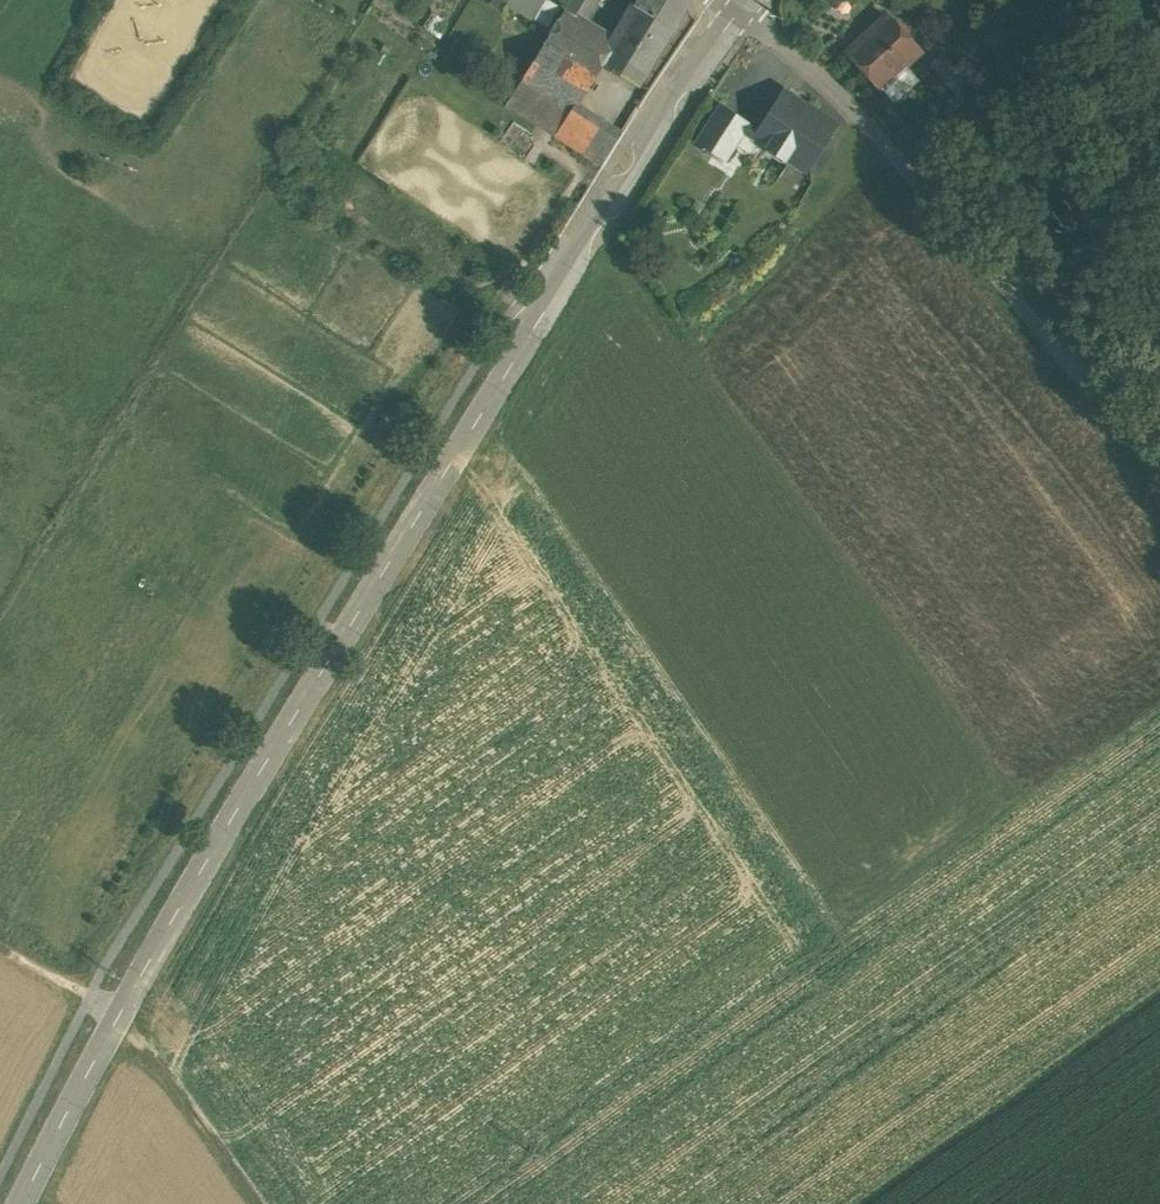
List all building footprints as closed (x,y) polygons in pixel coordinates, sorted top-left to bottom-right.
[(505,4),(531,20),(543,0),(508,0),(505,4)] [(563,13),(576,20),(588,0),(571,0),(563,13)] [(636,8),(671,30),(689,0),(641,0),(636,8)] [(671,30),(636,8),(614,45),(603,63),(604,63),(638,85),(671,30)] [(576,20),(563,13),(544,43),(596,76),(604,63),(603,63),(614,45),(576,20)] [(920,52),(886,17),(847,53),(880,89),(920,52)] [(596,76),(544,43),(522,81),(539,91),(570,111),(573,113),(578,105),(596,76)] [(941,55),(929,66),(961,100),(973,89),(941,55)] [(539,91),(522,81),(507,105),(524,116),(539,91)] [(570,111),(539,91),(524,116),(555,135),(570,111)] [(800,110),(781,98),(759,133),(771,141),(768,146),(786,157),(789,152),(807,164),(829,129),(811,118),(814,113),(803,106),(800,110)] [(622,133),(578,105),(573,113),(570,111),(555,135),(602,165),(622,133)] [(748,124),(720,106),(697,142),(725,160),(748,124)] [(786,157),(768,146),(764,152),(782,163),(786,157)]
